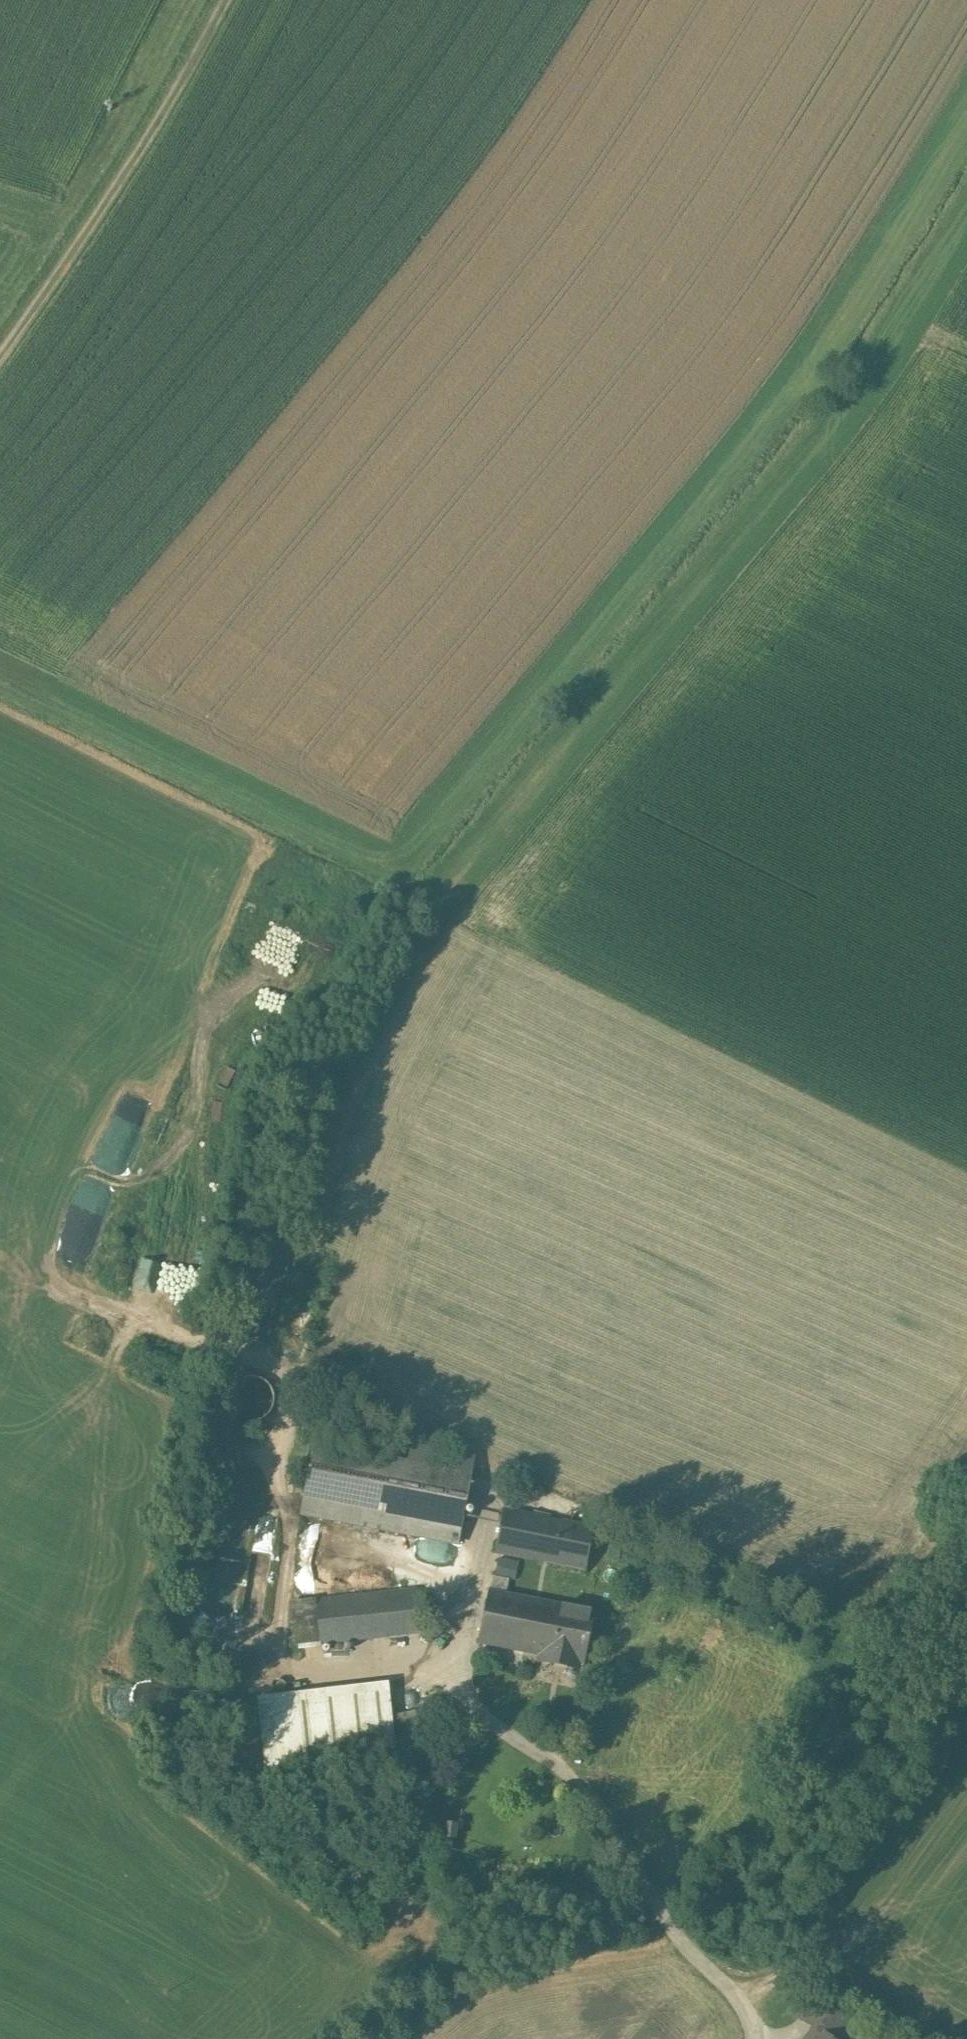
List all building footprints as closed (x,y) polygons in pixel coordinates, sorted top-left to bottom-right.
[(474,1480),(315,1448),(311,1467),(302,1515),(463,1546),(474,1480)] [(234,1597),(256,1470),(228,1465),(206,1593),(234,1597)] [(593,1528),(504,1511),(496,1552),(585,1569),(593,1528)] [(245,1576),(248,1624),(267,1623),(264,1575),(245,1576)] [(509,1581),(493,1578),(490,1592),(506,1595),(509,1581)] [(417,1589),(316,1600),(320,1644),(422,1633),(417,1589)] [(490,1592),(489,1592),(479,1643),(530,1653),(540,1602),(506,1595),(490,1592)] [(594,1613),(540,1602),(530,1653),(551,1657),(551,1659),(569,1662),(569,1661),(584,1664),(594,1613)] [(386,1684),(260,1699),(260,1708),(267,1760),(393,1745),(386,1684)] [(427,1711),(406,1713),(407,1726),(409,1743),(414,1791),(434,1789),(427,1711)] [(407,1726),(406,1713),(393,1714),(395,1728),(407,1726)] [(816,1999),(802,2018),(816,2029),(817,2028),(831,2038),(834,2038),(847,2022),(816,1999)] [(808,2038),(831,2038),(817,2028),(816,2029),(808,2038)]
